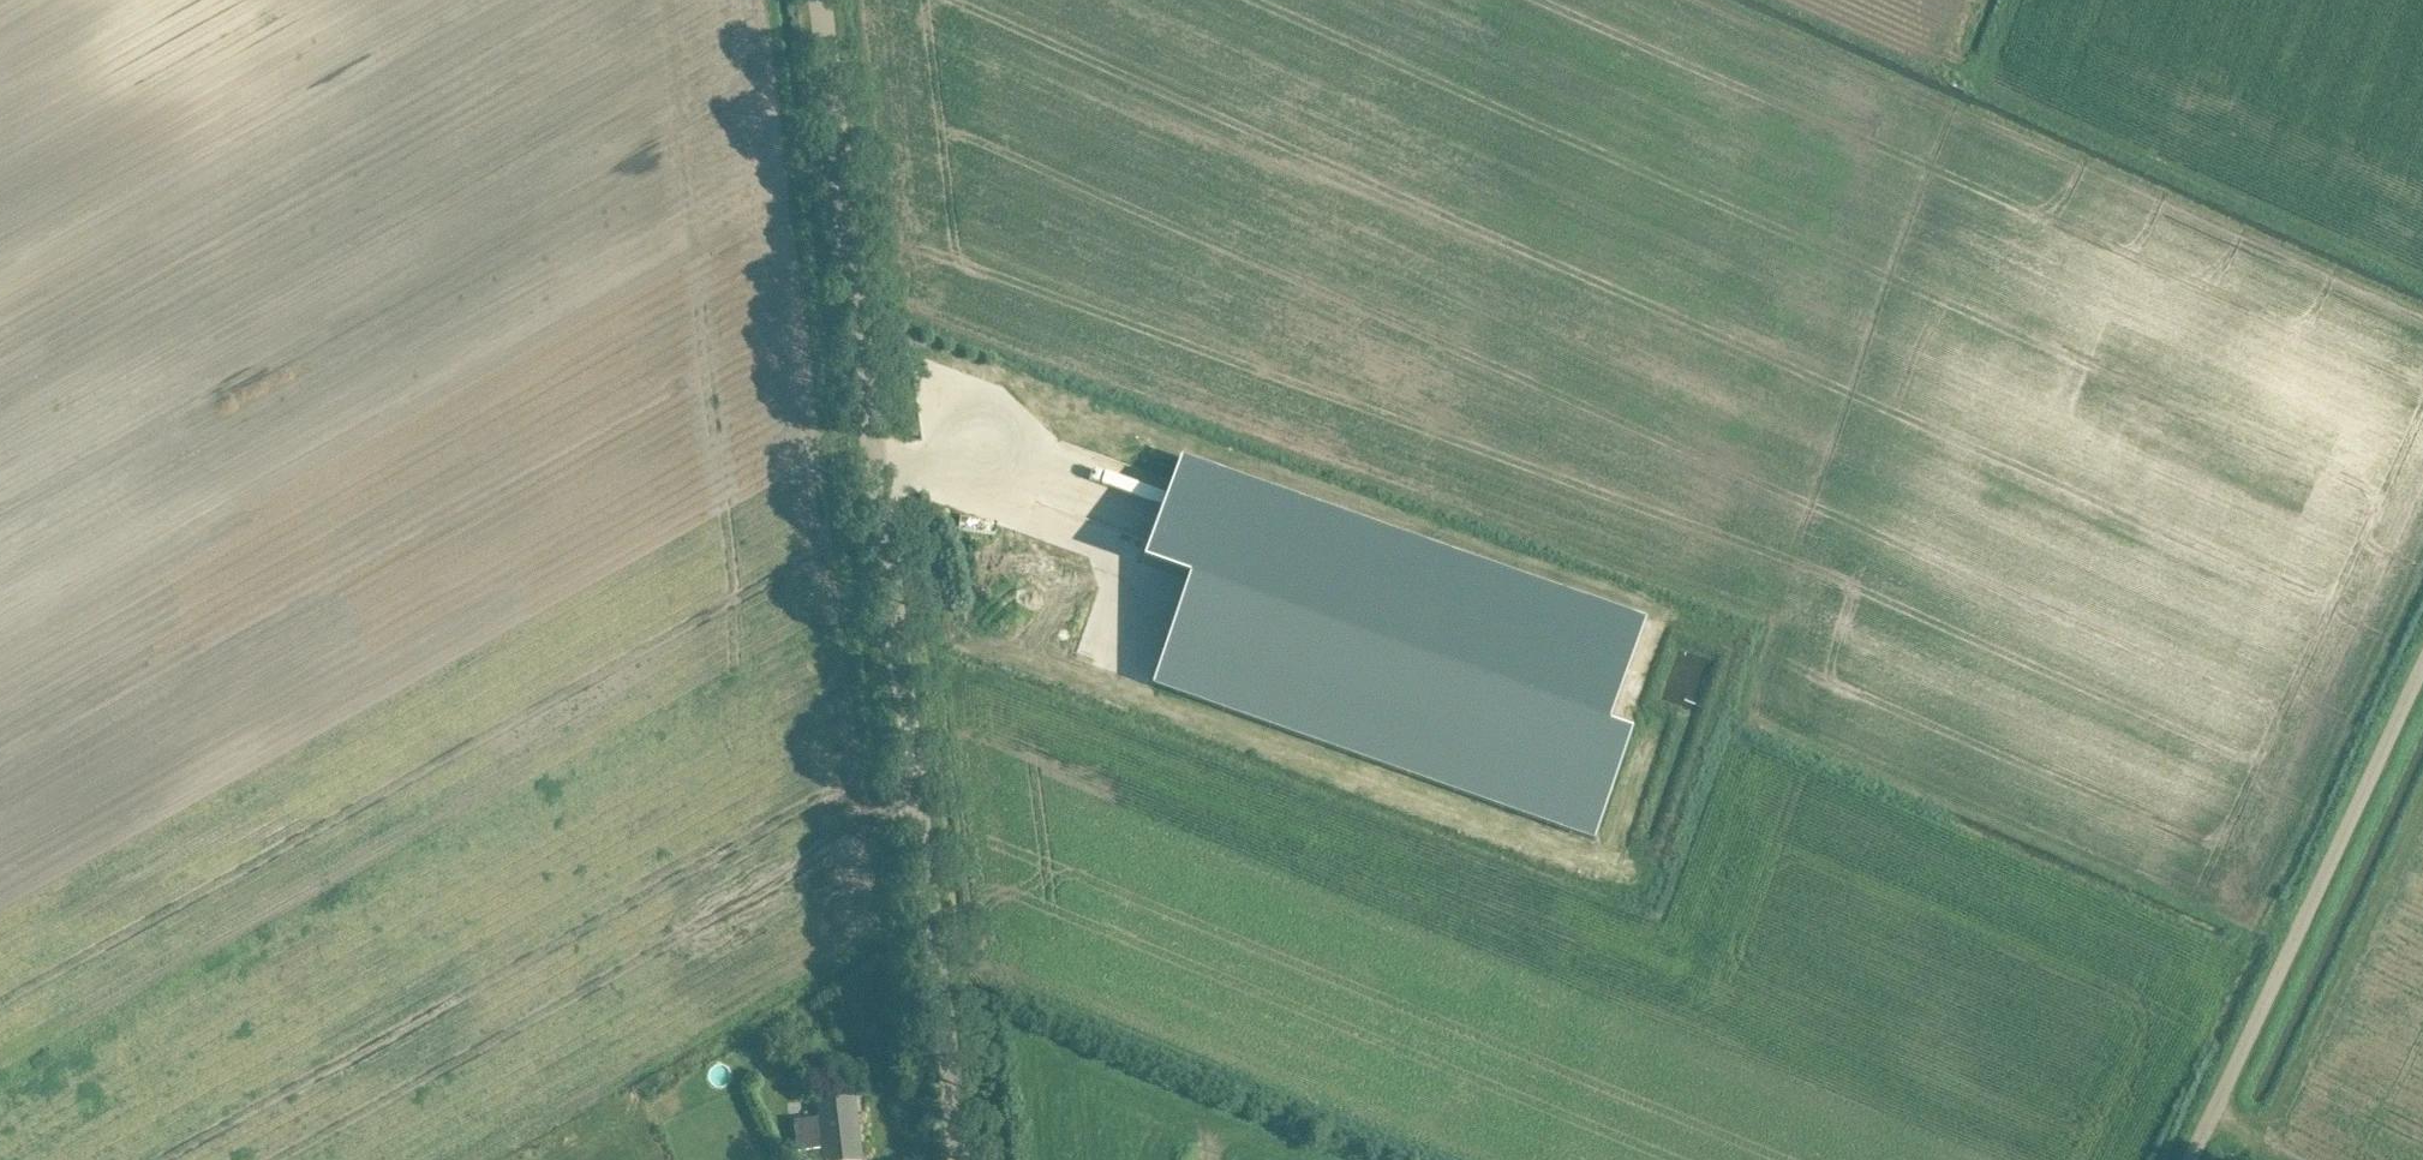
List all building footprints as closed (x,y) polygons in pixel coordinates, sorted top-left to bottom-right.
[(1205,705),(1595,843),(1632,737),(1609,729),(1646,623),(1618,613),(1182,459),(1144,565),(1190,582),(1153,687),(1205,705)] [(830,1103),(817,1105),(819,1119),(794,1122),(798,1153),(823,1150),(824,1159),(861,1159),(854,1100),(830,1103)]
